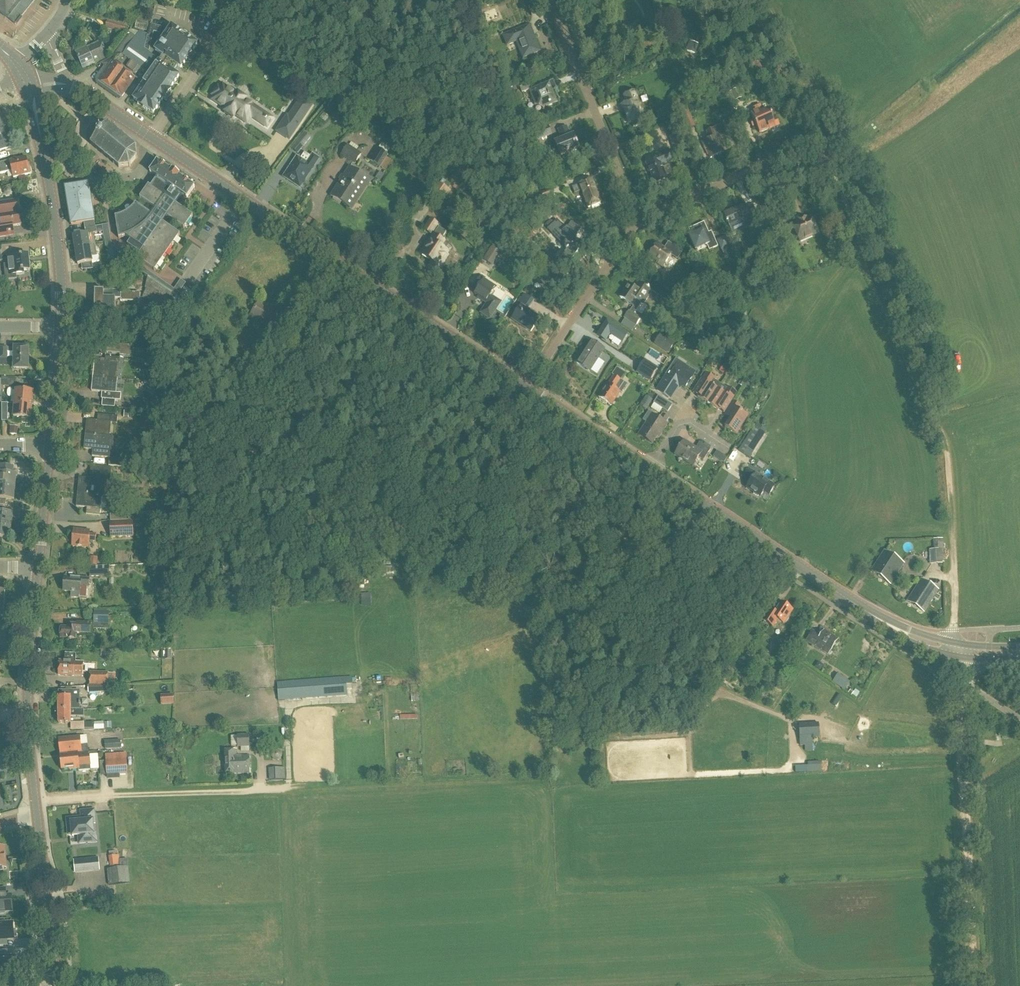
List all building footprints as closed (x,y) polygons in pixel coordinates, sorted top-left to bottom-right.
[(0,3),(0,8),(5,12),(16,0),(3,0),(0,3)] [(5,12),(13,18),(25,4),(20,0),(16,0),(5,12)] [(12,19),(20,25),(24,20),(25,21),(29,17),(28,16),(33,10),(36,13),(39,8),(29,0),(28,0),(25,4),(13,18),(12,19)] [(218,9),(224,0),(206,0),(218,9)] [(139,11),(152,14),(154,5),(142,2),(139,11)] [(503,14),(492,17),(496,31),(507,28),(503,14)] [(135,29),(147,32),(150,20),(138,17),(136,24),(134,24),(133,27),(135,27),(135,29)] [(105,28),(127,34),(129,27),(107,21),(105,28)] [(96,84),(119,101),(122,97),(135,79),(131,75),(134,75),(136,73),(135,73),(139,67),(147,72),(157,58),(148,52),(153,32),(160,34),(161,28),(151,25),(149,35),(139,32),(135,38),(128,33),(110,58),(112,59),(100,64),(104,67),(95,79),(96,84)] [(516,42),(523,58),(540,51),(530,25),(503,36),(507,46),(516,42)] [(156,51),(163,56),(134,100),(154,114),(179,77),(174,73),(179,67),(181,69),(198,45),(172,27),(156,51)] [(463,27),(457,30),(461,39),(466,36),(463,27)] [(70,44),(76,37),(68,29),(62,36),(70,44)] [(76,53),(83,69),(108,58),(100,42),(93,45),(76,53)] [(763,56),(757,59),(759,65),(766,62),(763,56)] [(535,105),(543,109),(558,103),(553,90),(557,89),(553,81),(530,90),(528,85),(520,88),(522,93),(529,91),(535,105)] [(220,89),(218,88),(213,95),(215,97),(213,100),(227,110),(225,112),(234,118),(235,116),(244,121),(249,115),(267,128),(273,119),(245,101),(246,99),(238,94),(237,95),(223,85),(220,89)] [(729,93),(733,102),(742,98),(738,89),(729,93)] [(632,123),(634,127),(644,123),(642,119),(643,118),(635,98),(637,97),(635,92),(624,96),(627,103),(622,105),(630,124),(632,123)] [(277,132),(289,140),(312,106),(301,99),(289,118),(287,117),(277,132)] [(665,118),(674,109),(670,104),(660,113),(665,118)] [(780,126),(777,118),(773,120),(769,110),(765,112),(762,105),(754,109),(756,113),(751,115),(754,121),(751,123),(753,127),(756,125),(760,133),(770,129),(770,130),(780,126)] [(341,122),(346,128),(353,122),(349,116),(341,122)] [(12,149),(0,121),(0,153),(12,149)] [(666,128),(671,138),(681,134),(676,123),(666,128)] [(91,144),(119,168),(130,167),(137,158),(136,148),(108,124),(99,135),(91,144)] [(706,149),(711,158),(724,153),(718,139),(727,134),(723,125),(707,132),(710,139),(702,143),(705,149),(706,149)] [(536,137),(538,141),(553,135),(549,126),(534,132),(536,137)] [(555,143),(560,156),(579,148),(574,135),(571,136),(567,126),(558,130),(562,140),(555,143)] [(291,149),(298,154),(307,143),(312,138),(305,132),(291,149)] [(777,135),(780,141),(787,138),(784,132),(777,135)] [(341,155),(355,165),(362,154),(348,145),(341,155)] [(369,160),(380,168),(388,155),(377,147),(369,160)] [(649,170),(654,181),(666,176),(661,165),(663,164),(664,166),(672,162),(667,150),(656,155),(657,159),(646,163),(649,170)] [(284,176),(300,187),(320,158),(313,154),(307,163),(297,156),(284,176)] [(13,178),(25,175),(30,174),(26,158),(17,160),(16,158),(11,159),(12,161),(0,163),(0,174),(12,171),(13,178)] [(137,259),(155,271),(180,235),(163,223),(167,217),(184,229),(193,216),(175,204),(182,195),(187,198),(195,188),(157,162),(150,173),(157,178),(151,187),(149,186),(140,198),(158,210),(154,216),(136,204),(134,206),(132,208),(130,210),(128,212),(126,213),(123,215),(121,216),(118,216),(115,217),(119,239),(122,238),(125,237),(131,241),(128,245),(140,254),(137,259)] [(331,196),(352,210),(371,181),(350,168),(344,176),(342,175),(339,179),(341,181),(331,196)] [(582,191),(588,208),(601,203),(594,186),(595,186),(592,179),(572,188),(575,194),(582,191)] [(428,195),(439,202),(447,190),(437,183),(428,195)] [(84,223),(85,229),(95,227),(95,222),(91,199),(89,184),(83,185),(82,184),(80,184),(78,184),(76,184),(75,184),(73,185),(72,186),(71,187),(65,188),(72,225),(84,223)] [(538,194),(541,201),(551,197),(548,190),(538,194)] [(99,198),(104,205),(111,199),(105,193),(99,198)] [(20,213),(18,201),(0,204),(0,216),(20,213)] [(724,213),(730,227),(751,218),(752,220),(763,215),(758,203),(753,205),(747,208),(745,204),(724,213)] [(15,236),(14,226),(22,225),(20,213),(0,216),(0,218),(1,223),(0,223),(0,238),(15,236)] [(561,257),(570,262),(581,246),(573,241),(578,234),(567,227),(570,224),(561,215),(557,220),(547,229),(566,250),(561,257)] [(794,229),(800,241),(818,233),(811,218),(806,220),(805,219),(798,222),(797,221),(787,226),(789,231),(794,229)] [(430,234),(432,235),(439,225),(437,223),(430,219),(423,230),(430,234)] [(707,245),(710,250),(718,247),(712,232),(709,233),(704,223),(689,229),(692,236),(690,236),(696,250),(707,245)] [(128,262),(148,277),(177,296),(186,284),(181,280),(175,289),(155,276),(112,246),(109,225),(102,226),(106,247),(113,253),(128,262)] [(73,237),(75,249),(96,245),(94,234),(97,233),(96,227),(95,227),(85,229),(86,235),(73,237)] [(431,266),(438,270),(447,255),(446,255),(447,253),(445,251),(448,246),(443,242),(445,239),(443,237),(447,232),(439,227),(433,236),(427,246),(428,247),(423,255),(433,262),(431,266)] [(779,231),(783,240),(790,238),(786,228),(779,231)] [(722,250),(724,255),(733,251),(731,246),(727,236),(717,240),(721,250),(722,250)] [(657,263),(663,267),(672,253),(657,243),(649,256),(658,262),(657,263)] [(75,249),(78,265),(92,263),(93,264),(100,263),(99,256),(97,256),(96,245),(75,249)] [(483,259),(493,265),(499,255),(490,249),(483,259)] [(128,262),(113,253),(114,260),(113,260),(113,267),(125,267),(128,262)] [(4,265),(6,281),(18,280),(17,275),(25,274),(25,271),(30,271),(29,255),(7,257),(8,265),(4,265)] [(120,283),(135,283),(135,270),(120,270),(120,283)] [(485,280),(486,279),(482,276),(480,278),(474,286),(478,289),(476,293),(480,296),(479,298),(487,304),(482,313),(490,318),(500,302),(491,296),(496,288),(485,280)] [(177,296),(148,277),(146,289),(142,298),(168,307),(171,309),(179,297),(177,296)] [(639,283),(635,289),(628,284),(620,297),(633,306),(630,312),(629,311),(624,318),(625,318),(636,326),(641,319),(633,314),(634,314),(641,303),(644,305),(652,291),(639,283)] [(692,296),(681,288),(677,294),(688,302),(692,296)] [(108,313),(115,313),(116,299),(121,299),(121,301),(140,302),(140,293),(121,293),(121,291),(95,290),(94,310),(108,310),(108,313)] [(183,301),(188,305),(197,296),(192,291),(183,301)] [(512,320),(531,332),(540,318),(531,312),(532,310),(530,309),(535,301),(524,294),(517,305),(521,306),(512,320)] [(643,316),(648,307),(644,305),(638,314),(643,316)] [(607,320),(597,335),(606,340),(610,334),(622,342),(628,333),(607,320)] [(265,340),(272,344),(279,333),(273,329),(265,340)] [(654,344),(669,354),(675,344),(660,335),(654,344)] [(577,363),(590,372),(604,350),(591,341),(577,363)] [(120,356),(133,357),(133,356),(140,356),(151,357),(151,352),(184,353),(184,348),(171,348),(171,349),(161,349),(159,349),(159,348),(150,348),(140,347),(138,347),(134,346),(106,345),(106,354),(120,354),(120,356)] [(8,359),(8,354),(10,355),(11,348),(8,348),(8,347),(0,347),(0,359),(8,359)] [(14,370),(29,370),(29,347),(14,347),(14,370)] [(93,377),(118,379),(119,365),(120,358),(106,357),(105,363),(94,362),(93,377)] [(636,373),(650,382),(659,368),(645,359),(636,373)] [(677,386),(680,386),(685,389),(693,377),(674,364),(657,391),(669,398),(677,386)] [(730,371),(723,366),(720,372),(727,376),(730,371)] [(599,398),(611,406),(620,392),(621,393),(627,384),(624,382),(621,380),(626,373),(617,367),(612,375),(613,376),(608,384),(606,383),(601,391),(603,392),(599,398)] [(698,397),(708,404),(721,385),(715,381),(716,379),(707,373),(699,384),(705,387),(698,397)] [(748,381),(753,383),(756,378),(751,375),(748,381)] [(115,401),(121,401),(122,393),(116,393),(118,379),(93,377),(91,391),(102,392),(102,399),(115,400),(115,401)] [(743,387),(750,391),(753,386),(747,382),(747,383),(746,382),(743,387)] [(708,404),(718,411),(725,400),(730,404),(737,393),(728,387),(727,389),(721,385),(708,404)] [(15,403),(32,405),(33,393),(35,393),(35,388),(24,387),(24,391),(16,390),(15,403)] [(659,396),(654,403),(668,412),(673,405),(659,396)] [(725,427),(736,435),(748,416),(737,409),(740,405),(734,401),(730,407),(736,411),(725,427)] [(21,422),(30,424),(31,419),(32,405),(15,403),(13,417),(22,418),(21,422)] [(662,414),(659,419),(655,417),(656,416),(649,411),(643,419),(647,422),(639,435),(652,444),(660,432),(662,433),(667,425),(666,424),(670,419),(662,414)] [(87,420),(85,435),(110,437),(111,423),(117,424),(118,416),(98,414),(97,421),(87,420)] [(13,435),(22,435),(22,426),(12,426),(13,435)] [(739,451),(750,458),(765,434),(754,427),(739,451)] [(113,467),(123,468),(123,460),(117,452),(114,448),(113,448),(114,438),(110,437),(85,435),(84,449),(94,450),(94,457),(110,458),(109,466),(113,467)] [(704,461),(711,450),(700,442),(696,449),(684,441),(675,454),(693,466),(699,458),(704,461)] [(719,460),(723,454),(717,451),(713,456),(719,460)] [(102,495),(109,496),(112,468),(91,465),(90,479),(79,478),(78,492),(102,495)] [(16,487),(17,475),(8,474),(9,468),(0,467),(0,486),(16,487)] [(747,488),(761,497),(764,492),(769,496),(775,487),(749,469),(745,475),(752,479),(747,488)] [(6,505),(6,500),(14,500),(16,487),(0,486),(0,505),(6,505)] [(86,514),(100,515),(102,495),(78,492),(76,507),(87,508),(86,514)] [(12,526),(13,514),(5,513),(6,507),(0,506),(0,525),(12,526)] [(110,522),(111,538),(134,537),(134,527),(133,522),(119,522),(110,522)] [(2,545),(3,539),(11,540),(12,526),(0,525),(0,544),(2,545)] [(72,547),(88,548),(89,542),(96,542),(97,535),(74,532),(72,547)] [(871,573),(890,585),(903,564),(884,552),(871,573)] [(89,567),(89,577),(110,576),(113,576),(113,567),(109,567),(109,566),(89,567)] [(71,597),(80,598),(81,587),(89,588),(90,578),(82,578),(82,579),(65,577),(63,591),(72,592),(71,597)] [(907,602),(924,612),(938,590),(921,580),(907,602)] [(775,612),(771,609),(763,622),(774,628),(778,621),(784,624),(785,624),(789,618),(788,617),(793,610),(781,602),(775,611),(775,612)] [(93,624),(92,624),(77,623),(77,625),(69,625),(69,627),(61,627),(60,639),(68,639),(76,640),(76,634),(92,635),(92,629),(109,630),(110,612),(94,611),(93,624)] [(746,643),(749,645),(754,638),(757,634),(754,632),(752,630),(744,642),(746,643)] [(815,647),(828,656),(838,640),(824,631),(821,637),(812,632),(806,642),(815,647)] [(796,657),(802,661),(809,651),(803,647),(796,657)] [(59,675),(74,676),(74,674),(83,675),(84,663),(76,662),(77,654),(65,653),(65,661),(59,661),(59,675)] [(742,680),(748,671),(742,667),(737,676),(742,680)] [(90,672),(90,685),(108,685),(109,672),(90,672)] [(833,682),(845,692),(851,684),(838,675),(833,682)] [(277,683),(279,701),(347,696),(346,678),(277,683)] [(411,686),(412,701),(420,701),(419,686),(411,686)] [(851,696),(856,699),(860,693),(855,689),(854,692),(850,690),(848,693),(852,695),(851,696)] [(58,697),(59,710),(84,710),(80,710),(80,691),(60,691),(60,697),(58,697)] [(161,696),(161,706),(175,705),(174,695),(161,696)] [(59,723),(71,723),(71,717),(84,717),(84,710),(59,710),(59,723)] [(805,746),(806,751),(813,751),(813,745),(813,738),(820,738),(819,723),(799,724),(800,746),(805,746)] [(585,744),(585,733),(570,734),(571,744),(585,744)] [(237,736),(237,748),(250,747),(249,735),(237,736)] [(61,754),(61,755),(89,753),(88,745),(81,746),(80,737),(59,739),(60,755),(61,754)] [(108,749),(121,748),(121,747),(121,740),(105,741),(105,749),(108,749)] [(277,761),(279,761),(280,760),(281,759),(282,757),(283,756),(283,755),(282,753),(282,752),(281,751),(279,750),(277,749),(276,750),(274,751),(273,752),(272,753),(272,754),(272,756),(272,758),(274,760),(275,760),(277,761)] [(234,774),(250,773),(250,756),(241,756),(238,757),(238,750),(225,750),(225,757),(226,774),(234,774)] [(89,753),(61,755),(62,756),(61,756),(62,769),(69,769),(70,770),(79,769),(79,771),(91,770),(90,766),(91,766),(90,755),(89,755),(89,753)] [(105,755),(107,776),(128,775),(127,753),(108,754),(105,755)] [(808,762),(809,773),(822,772),(821,762),(808,762)] [(269,768),(269,781),(285,780),(285,768),(269,768)] [(79,836),(79,844),(91,843),(91,835),(95,834),(94,824),(96,824),(94,810),(81,812),(82,818),(67,819),(69,835),(72,834),(73,836),(79,836)] [(107,869),(109,886),(126,884),(130,883),(128,858),(124,858),(120,859),(119,855),(109,856),(110,869),(107,869)] [(90,859),(92,871),(100,870),(99,858),(90,859)] [(5,914),(5,912),(12,911),(11,895),(0,896),(0,914),(5,914)] [(8,940),(14,939),(14,937),(16,937),(16,930),(14,930),(13,922),(0,923),(0,940),(8,940)] [(15,956),(1,957),(0,951),(0,977),(1,977),(1,974),(16,973),(15,956)]
